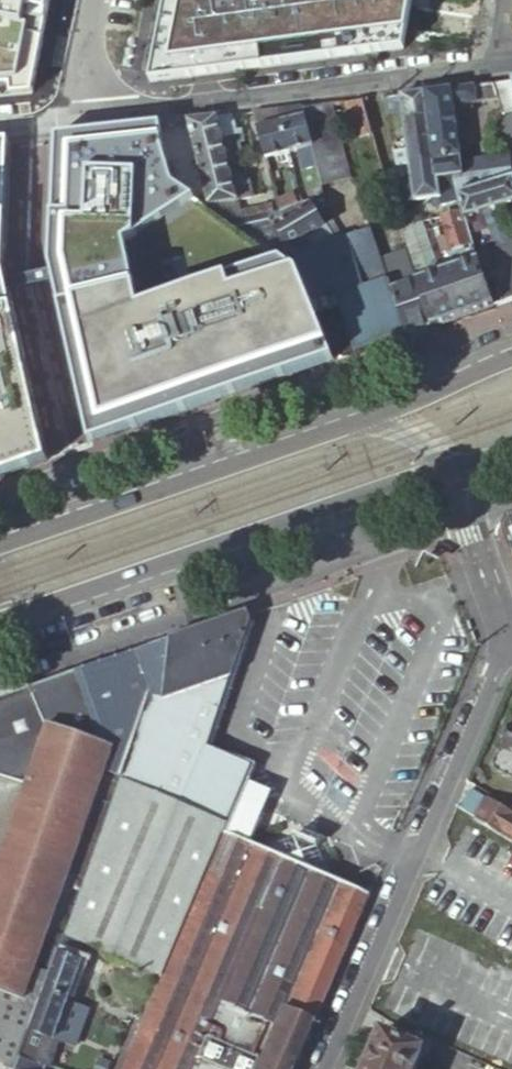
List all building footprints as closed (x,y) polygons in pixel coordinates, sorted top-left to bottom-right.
[(48,33),(55,0),(0,0),(0,26),(48,33)] [(147,81),(400,48),(409,0),(162,0),(147,81)] [(36,91),(48,33),(0,26),(0,95),(36,91)] [(511,171),(509,156),(461,163),(454,107),(478,104),(479,105),(498,102),(502,116),(511,113),(511,87),(511,83),(423,94),(427,120),(430,140),(433,163),(436,182),(448,180),(451,179),(511,171)] [(427,120),(423,94),(385,99),(388,116),(402,114),(403,123),(427,120)] [(368,127),(361,101),(343,102),(354,140),(370,135),(368,127)] [(299,108),(308,148),(313,167),(314,171),(318,188),(342,181),(335,151),(340,150),(339,146),(329,104),(308,107),(299,108)] [(313,167),(308,148),(299,108),(274,111),(285,154),(295,151),(300,171),(313,167)] [(274,111),(251,114),(262,159),(285,154),(274,111)] [(221,117),(184,122),(191,147),(218,140),(219,142),(238,137),(237,131),(232,132),(228,117),(221,117)] [(430,140),(427,120),(403,123),(406,143),(430,140)] [(191,190),(201,188),(196,168),(191,147),(184,122),(163,124),(172,172),(187,170),(191,190)] [(164,171),(157,125),(53,137),(48,268),(49,271),(51,284),(87,447),(329,364),(313,315),(301,276),(274,257),(225,223),(207,210),(198,206),(172,185),(164,171)] [(191,147),(196,168),(224,161),(239,157),(236,145),(240,144),(238,137),(219,142),(218,140),(191,147)] [(430,140),(406,143),(407,151),(400,152),(394,153),(396,167),(409,165),(433,163),(430,140)] [(43,462),(5,294),(3,282),(1,273),(6,141),(0,142),(0,477),(43,462)] [(407,151),(406,143),(399,144),(400,152),(407,151)] [(201,188),(204,200),(207,209),(234,202),(249,198),(243,176),(229,180),(224,161),(196,168),(201,188)] [(436,182),(433,163),(409,165),(412,182),(401,184),(404,204),(431,200),(437,199),(439,207),(454,203),(448,180),(436,182)] [(511,302),(511,243),(507,245),(496,210),(511,205),(511,175),(511,171),(451,179),(460,206),(462,212),(464,220),(485,213),(497,248),(476,256),(494,308),(511,302)] [(273,202),(275,213),(300,204),(298,199),(294,200),(292,196),(273,202)] [(275,213),(239,220),(225,223),(274,257),(305,237),(315,254),(331,244),(331,242),(315,216),(325,210),(318,199),(300,204),(275,213)] [(437,199),(431,200),(432,208),(439,207),(437,199)] [(207,209),(207,210),(225,223),(239,220),(234,202),(207,209)] [(449,216),(462,212),(460,206),(448,210),(449,216)] [(415,283),(430,330),(435,329),(494,308),(476,256),(464,220),(462,212),(449,216),(441,218),(451,252),(446,254),(451,270),(443,273),(440,265),(425,270),(427,278),(415,283)] [(305,237),(274,257),(301,276),(313,315),(337,307),(334,300),(385,282),(368,233),(331,244),(315,254),(305,237)] [(446,254),(410,267),(410,270),(415,283),(427,278),(425,270),(440,265),(443,273),(451,270),(446,254)] [(402,339),(430,330),(415,283),(410,270),(403,273),(407,284),(388,291),(402,339)] [(353,356),(402,339),(388,291),(385,282),(334,300),(337,307),(353,356)] [(313,315),(329,364),(353,356),(337,307),(313,315)] [(232,811),(244,783),(251,767),(206,748),(252,624),(248,614),(170,640),(163,700),(146,697),(124,761),(63,937),(88,946),(162,975),(232,811)] [(163,700),(170,640),(33,687),(46,724),(79,736),(82,728),(115,740),(110,756),(124,761),(146,697),(163,700)] [(0,698),(0,778),(25,786),(31,768),(17,763),(22,747),(37,752),(46,724),(33,687),(0,698)] [(46,724),(37,752),(22,747),(17,763),(31,768),(25,786),(0,859),(0,1066),(9,1068),(15,1068),(19,1056),(44,992),(63,937),(124,761),(110,756),(115,740),(82,728),(79,736),(46,724)] [(506,749),(496,751),(491,764),(494,772),(511,782),(511,735),(506,749)] [(268,793),(244,783),(232,811),(256,821),(264,802),(268,793)] [(474,818),(511,842),(511,816),(485,799),(474,818)] [(232,811),(162,975),(138,1030),(122,1068),(295,1068),(369,898),(328,880),(261,848),(247,842),(256,821),(232,811)] [(261,848),(328,880),(316,849),(293,839),(261,848)] [(88,946),(63,937),(44,992),(67,1000),(88,946)] [(67,1000),(44,992),(19,1056),(25,1059),(29,1049),(39,1053),(45,1036),(53,1039),(67,1000)] [(381,1034),(366,1068),(415,1068),(423,1052),(381,1034)] [(44,1066),(48,1067),(58,1041),(53,1039),(45,1036),(39,1053),(29,1049),(25,1059),(44,1066)] [(15,1068),(26,1068),(22,1067),(25,1059),(19,1056),(15,1068)] [(25,1059),(22,1067),(26,1068),(43,1068),(44,1066),(25,1059)]
